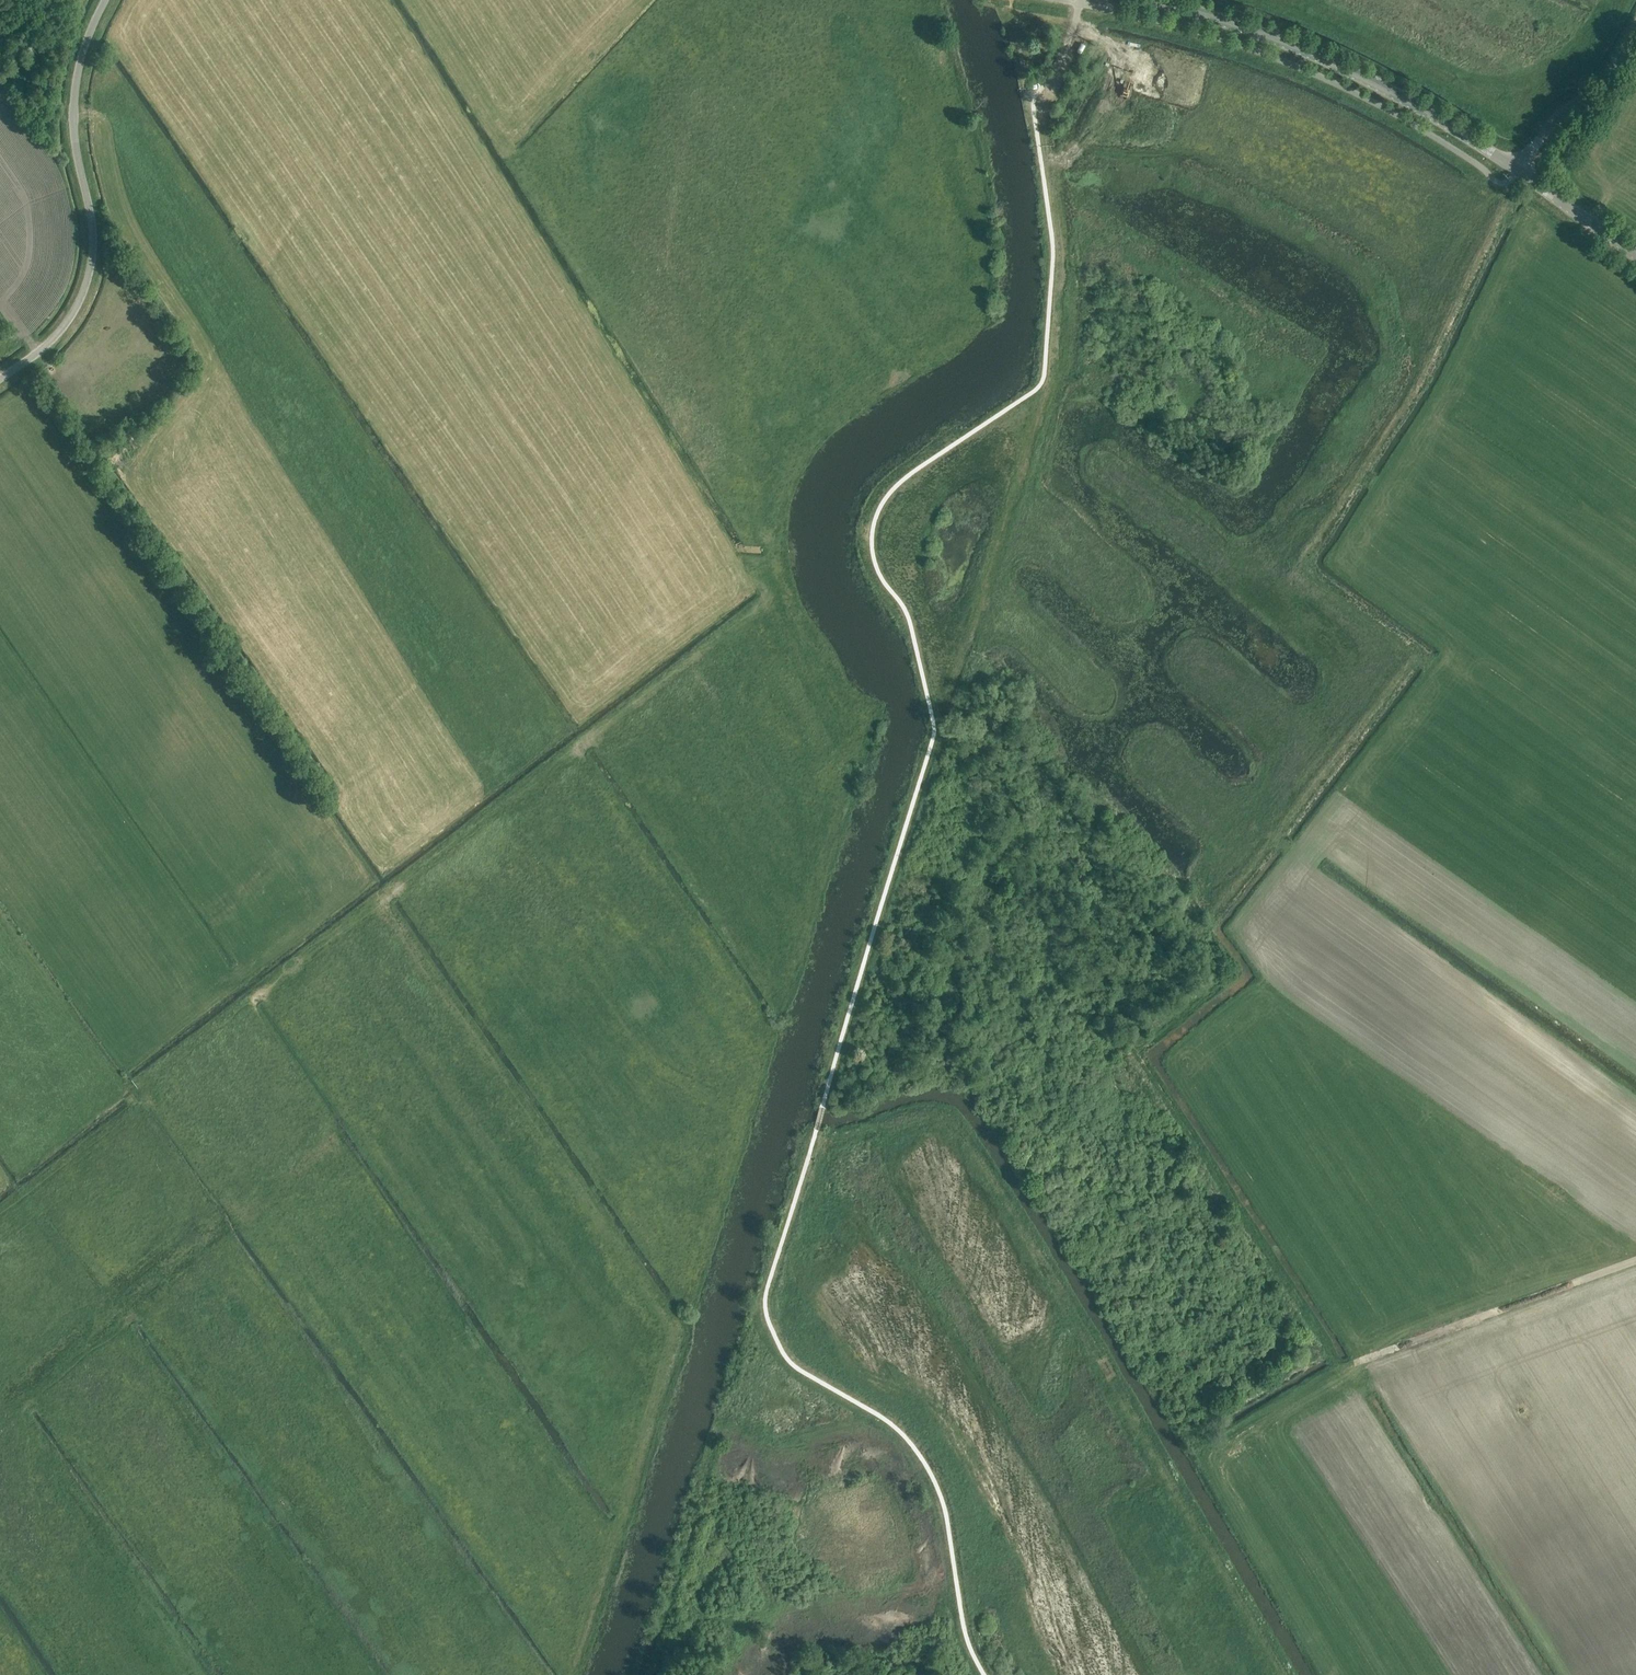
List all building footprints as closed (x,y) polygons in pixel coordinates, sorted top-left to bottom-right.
[(1552,190),(1557,179),(1551,177),(1546,187),(1552,190)] [(333,1137),(334,1129),(326,1128),(326,1136),(333,1137)]
